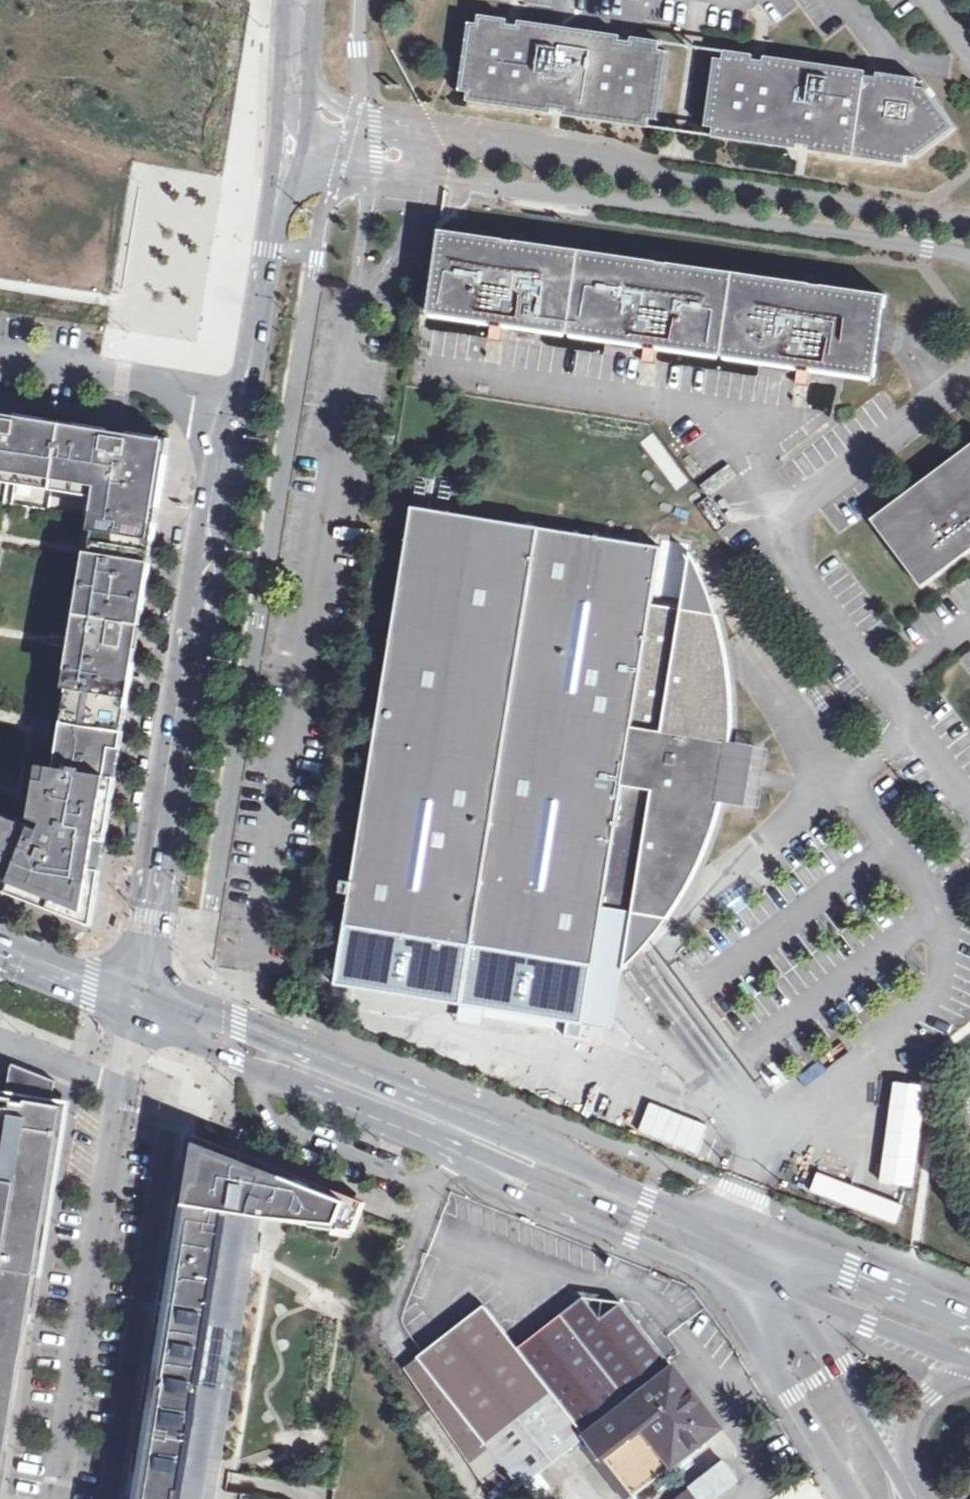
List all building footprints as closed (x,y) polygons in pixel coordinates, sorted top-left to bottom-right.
[(567,109),(586,112),(586,117),(649,126),(650,117),(659,118),(669,49),(631,34),(630,39),(621,37),(621,32),(520,19),(519,23),(507,21),(507,17),(480,13),(479,21),(462,89),(469,90),(468,100),(538,110),(539,105),(556,108),(567,109)] [(838,154),(858,157),(867,77),(867,70),(766,55),(765,60),(754,58),(755,53),(726,49),(725,56),(717,55),(707,126),(715,127),(714,135),(790,147),(790,141),(812,145),(818,146),(839,149),(838,154)] [(877,78),(867,77),(858,157),(906,163),(907,155),(916,156),(954,127),(930,89),(916,87),(916,80),(878,73),(877,78)] [(790,141),(790,147),(801,148),(811,150),(812,145),(790,141)] [(442,229),(429,313),(499,323),(654,345),(807,367),(843,372),(875,377),(879,354),(881,341),(883,325),(888,294),(442,229)] [(100,497),(59,722),(125,733),(172,439),(0,411),(0,479),(100,497)] [(901,495),(873,516),(923,584),(969,548),(969,443),(901,495)] [(397,447),(386,446),(383,464),(394,466),(397,447)] [(731,464),(702,485),(709,494),(737,473),(731,464)] [(346,926),(594,966),(596,957),(604,909),(622,912),(633,914),(668,920),(678,906),(686,893),(693,880),(699,867),(706,853),(711,839),(716,825),(720,812),(723,802),(732,743),(733,727),(733,711),(733,697),(731,682),(730,667),(724,637),(721,623),(718,614),(683,609),(654,605),(658,578),(662,547),(414,507),(346,926)] [(692,552),(683,609),(718,614),(692,552)] [(94,926),(125,733),(59,722),(49,776),(34,774),(24,827),(37,832),(34,839),(0,825),(0,889),(94,926)] [(757,746),(732,743),(723,802),(747,807),(752,778),(757,746)] [(633,914),(624,971),(646,946),(668,920),(633,914)] [(0,1056),(0,1370),(2,1359),(24,1362),(67,1082),(16,1062),(0,1056)] [(891,1101),(922,1111),(936,1069),(906,1058),(891,1101)] [(915,1147),(922,1134),(893,1120),(887,1134),(915,1147)] [(206,1150),(351,1207),(363,1212),(367,1202),(195,1135),(136,1498),(150,1498),(206,1150)] [(206,1150),(150,1498),(188,1498),(197,1439),(208,1441),(245,1212),(343,1228),(351,1207),(206,1150)] [(885,1166),(911,1177),(916,1165),(890,1153),(885,1166)] [(363,1212),(351,1207),(343,1228),(356,1231),(363,1212)] [(524,1485),(591,1433),(674,1368),(624,1302),(603,1319),(585,1296),(521,1346),(487,1303),(406,1365),(499,1497),(519,1479),(524,1485)] [(2,1359),(0,1370),(0,1471),(7,1472),(24,1362),(2,1359)] [(723,1428),(674,1368),(591,1433),(638,1495),(723,1428)] [(692,1486),(701,1498),(715,1498),(740,1479),(725,1460),(692,1486)] [(692,1486),(675,1498),(701,1498),(692,1486)]
